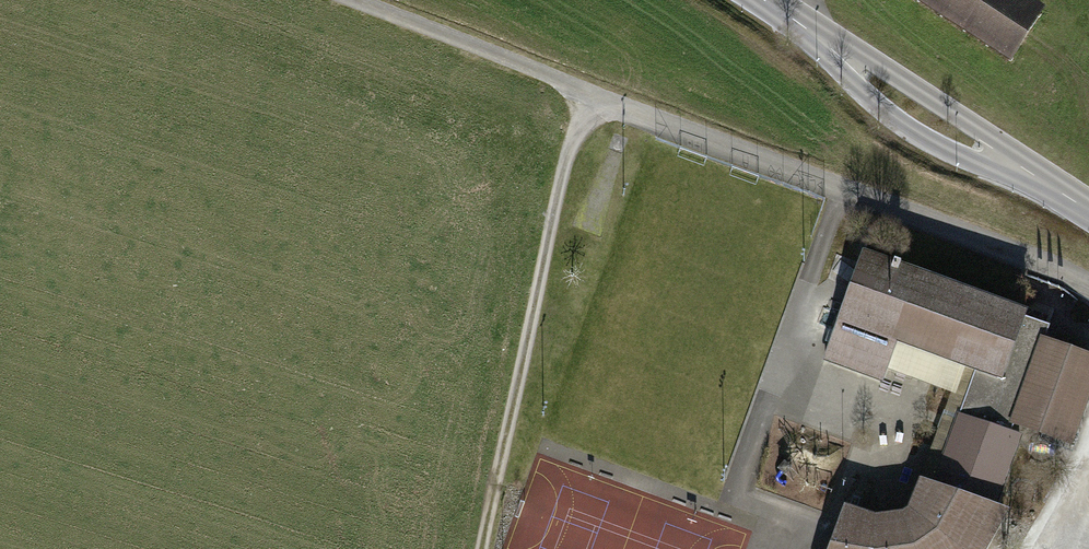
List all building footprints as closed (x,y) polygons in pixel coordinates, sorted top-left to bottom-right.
[(1030,0),(903,0),(1024,78),(1061,21),(1030,0)] [(841,521),(831,548),(981,548),(1001,512),(993,509),(1019,437),(1009,434),(1013,423),(1069,443),(1088,385),(1088,360),(1042,342),(1048,328),(1046,327),(1045,329),(1022,320),(1025,312),(1023,311),(1023,313),(900,268),(901,263),(895,261),(893,265),(865,255),(865,254),(863,253),(825,359),(883,380),(896,341),(978,371),(969,393),(968,393),(921,520),(908,529),(875,533),(841,521)]
